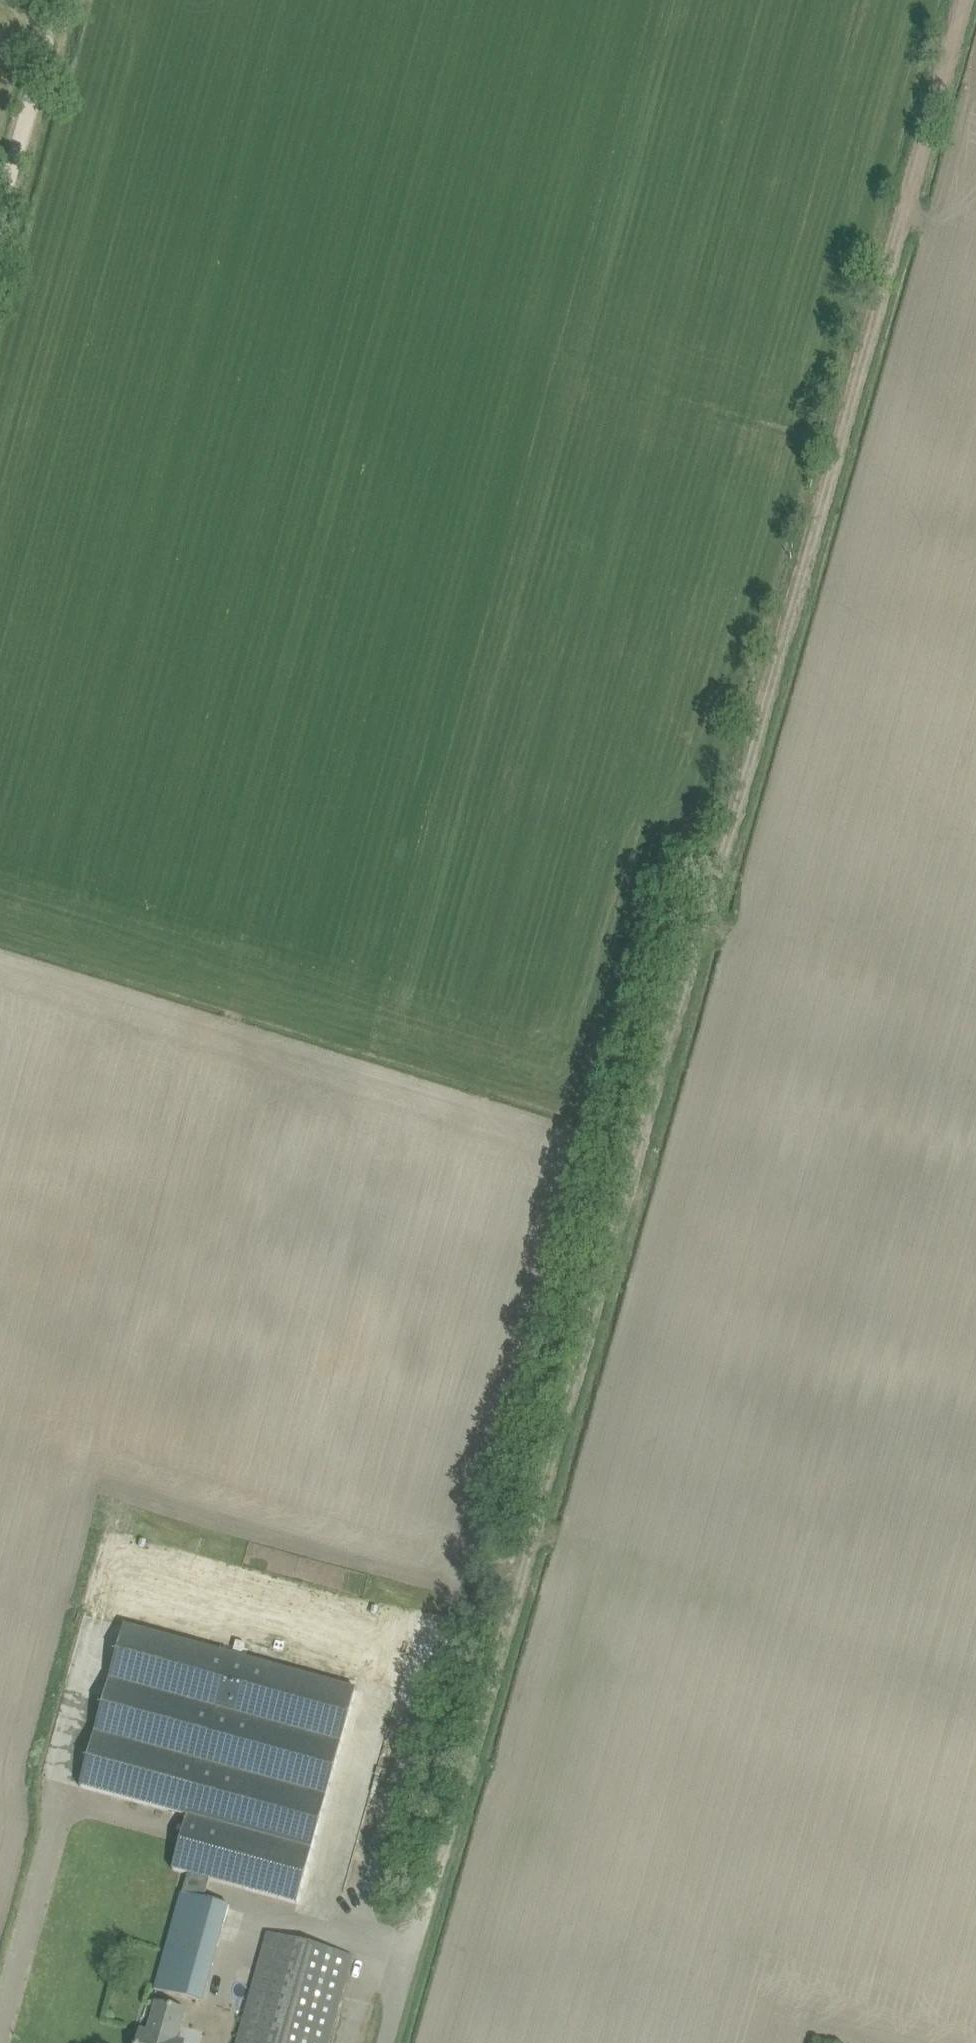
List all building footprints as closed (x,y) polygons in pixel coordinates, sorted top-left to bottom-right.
[(232,1656),(231,1656),(123,1626),(79,1786),(187,1816),(172,1870),(188,1874),(183,1894),(181,1893),(154,1989),(202,2003),(229,1906),(204,1900),(210,1880),(296,1904),(355,1690),(241,1658),(245,1644),(236,1641),(232,1656)] [(268,1933),(237,2042),(328,2042),(352,1957),(268,1933)] [(184,2012),(176,2010),(157,2004),(148,2033),(141,2031),(138,2042),(183,2042),(176,2041),(184,2012)]
